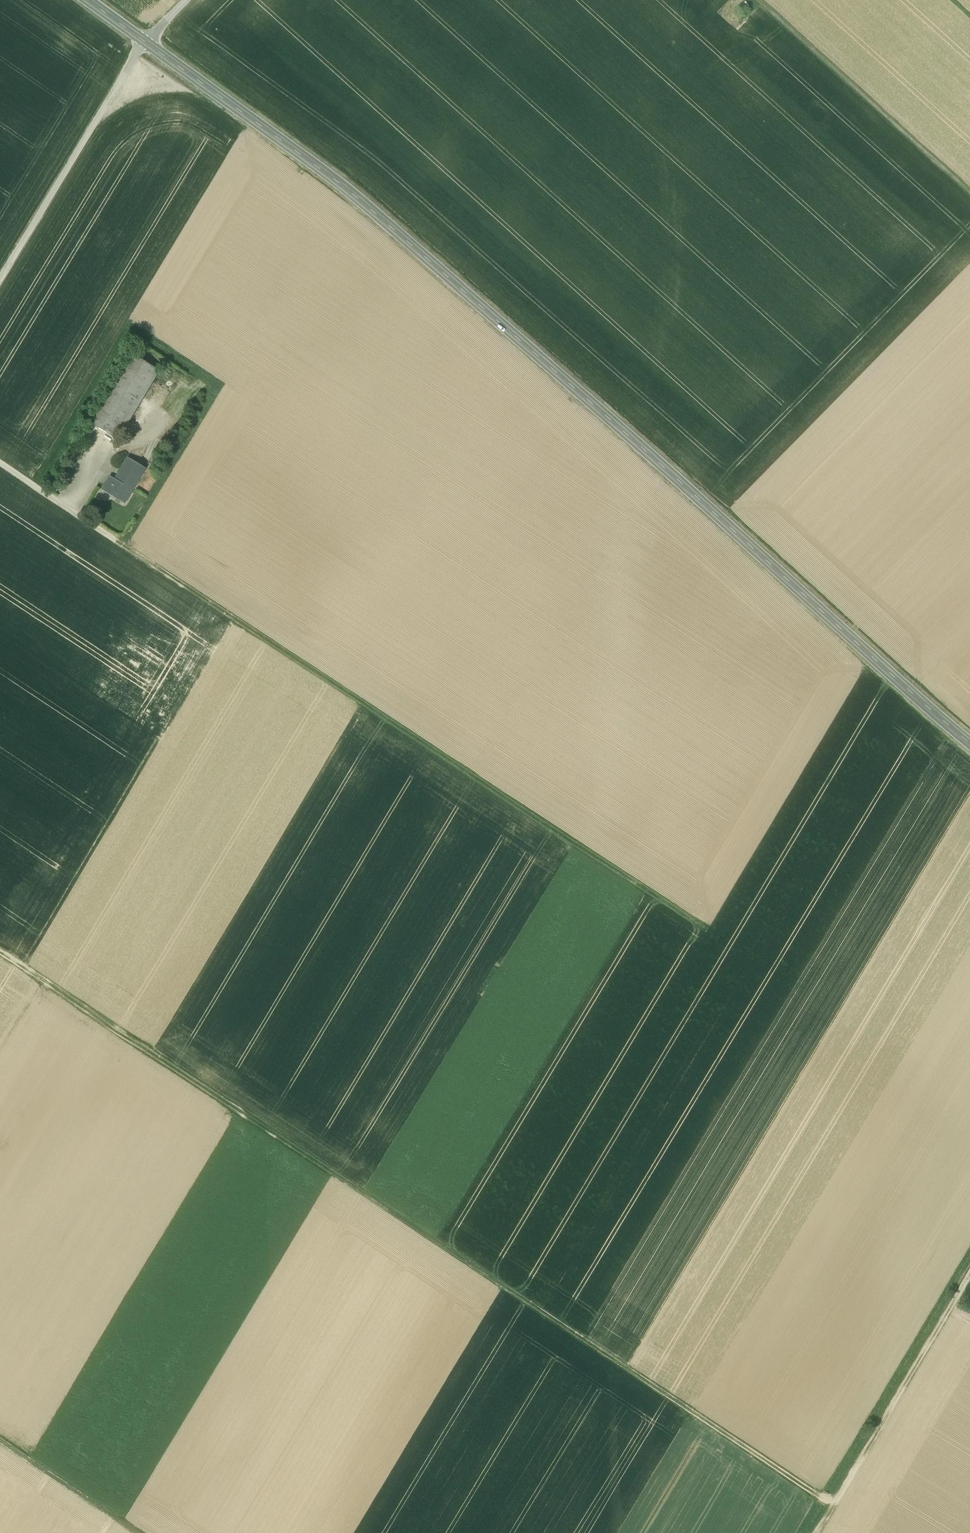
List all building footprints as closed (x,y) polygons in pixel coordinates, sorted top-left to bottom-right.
[(128,351),(86,420),(121,441),(162,372),(128,351)] [(112,477),(102,494),(123,507),(145,472),(128,461),(116,480),(112,477)]
